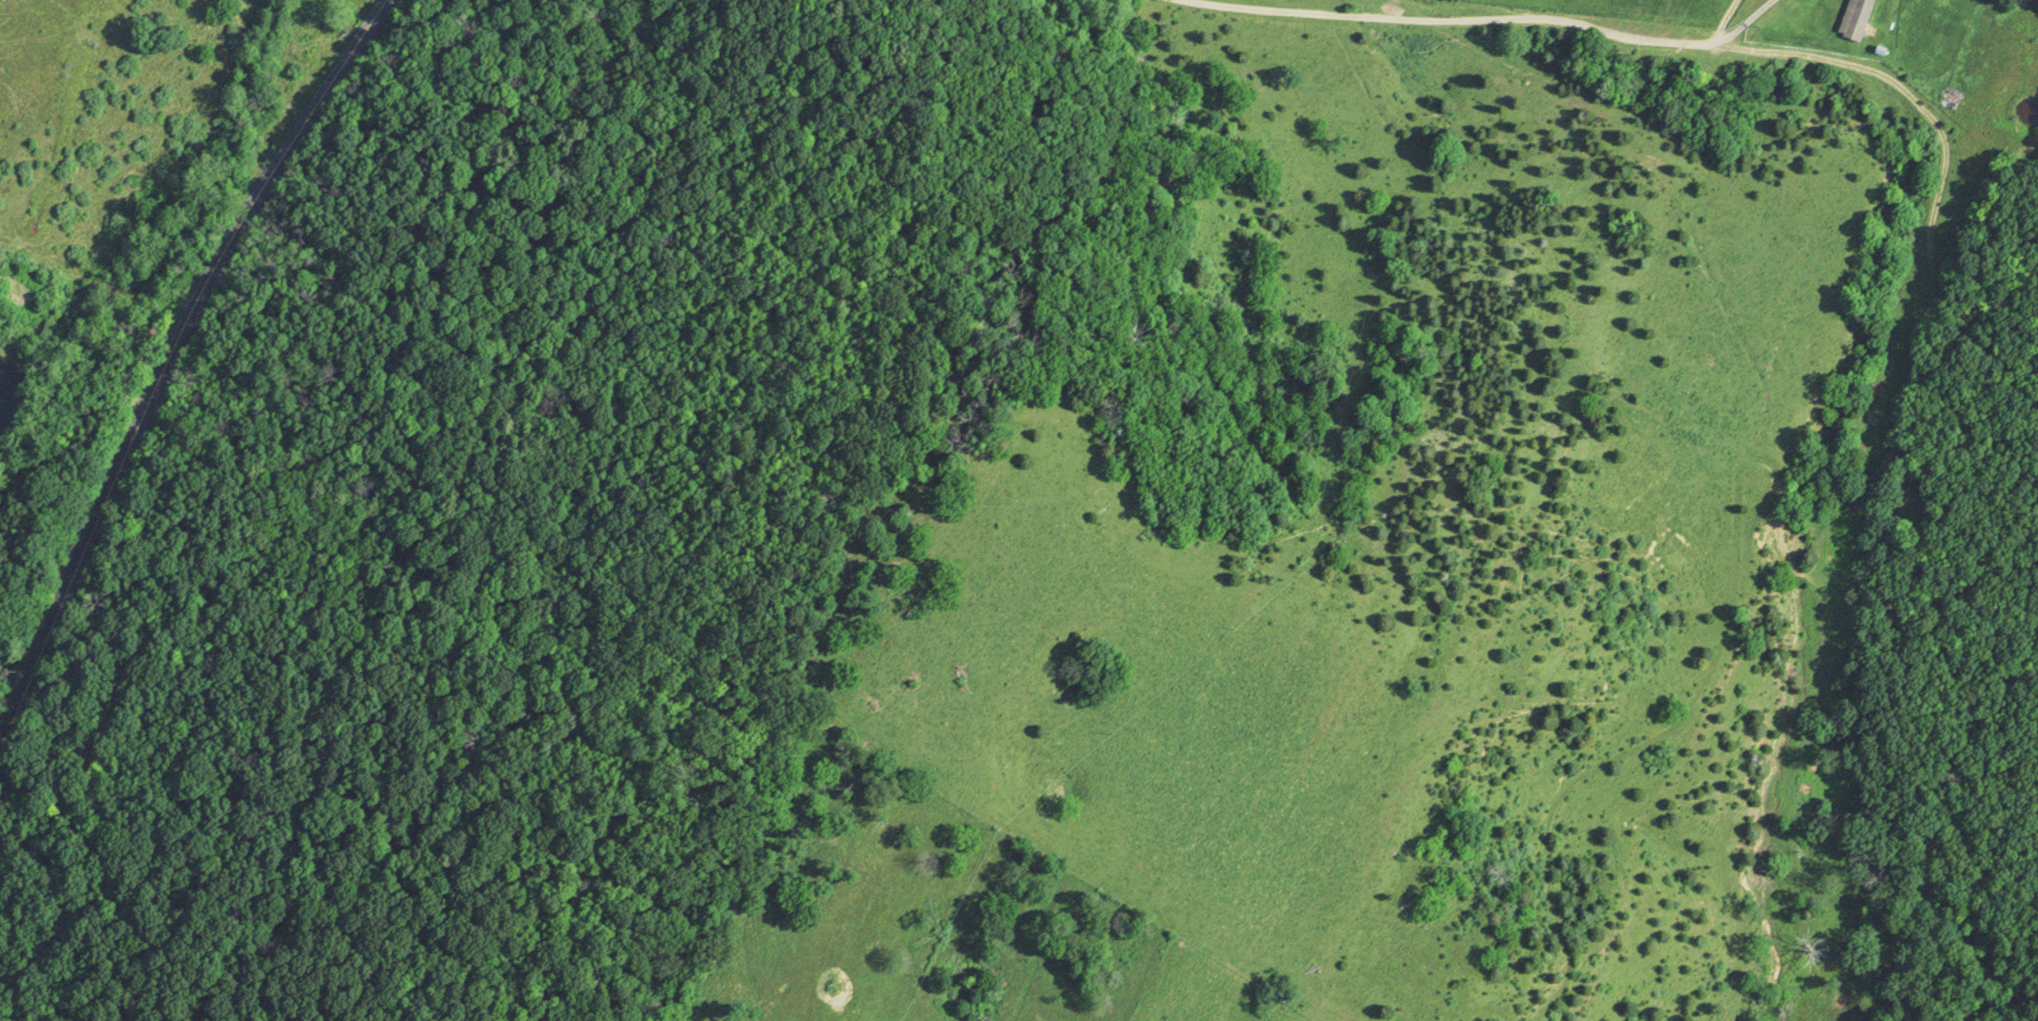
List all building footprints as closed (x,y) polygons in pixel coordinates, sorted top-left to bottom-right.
[(1859,42),(1875,0),(1849,0),(1836,33),(1859,42)]
